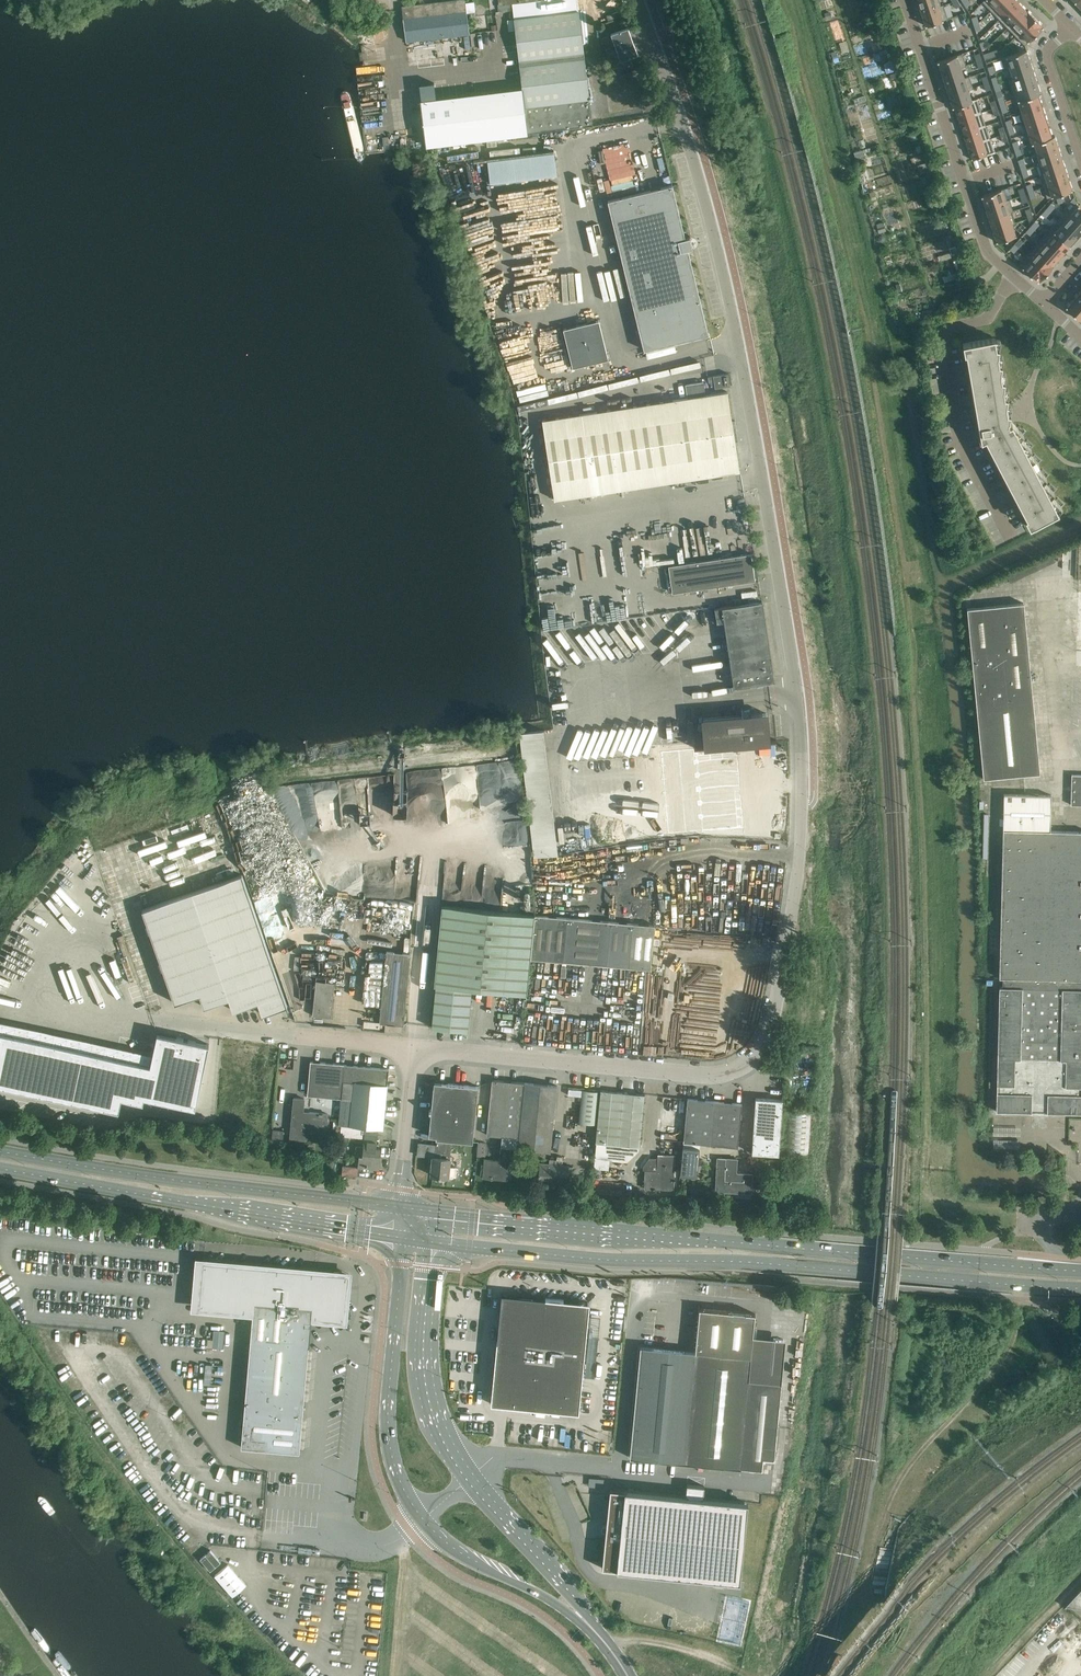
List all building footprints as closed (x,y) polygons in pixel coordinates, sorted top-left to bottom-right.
[(402,7),(406,41),(470,33),(466,0),(464,0),(402,7)] [(499,3),(502,3),(505,3),(512,2),(514,18),(526,17),(579,11),(578,0),(499,0),(499,3)] [(941,5),(939,0),(917,0),(921,12),(941,5)] [(1002,0),(983,0),(982,1),(991,10),(1002,0)] [(999,19),(1018,1),(1017,0),(1002,0),(991,10),(999,19)] [(474,1),(466,2),(467,13),(475,12),(474,1)] [(1008,27),(1026,9),(1018,1),(999,19),(1008,27)] [(941,5),(921,12),(926,26),(948,18),(943,4),(941,5)] [(1008,27),(1016,36),(1034,18),(1031,14),(1028,10),(1027,11),(1026,9),(1008,27)] [(434,83),(420,85),(422,100),(420,100),(426,146),(444,144),(528,134),(528,133),(593,125),(579,11),(526,17),(514,18),(514,19),(522,88),(436,98),(434,83)] [(1016,36),(1024,45),(1043,27),(1041,25),(1042,25),(1038,21),(1038,22),(1034,18),(1016,36)] [(616,47),(633,41),(628,28),(611,34),(616,47)] [(633,41),(616,47),(621,61),(638,54),(633,41)] [(990,51),(992,57),(999,55),(997,49),(990,51)] [(1005,69),(1007,69),(1007,68),(1030,60),(1027,49),(1001,58),(1005,69)] [(985,60),(992,57),(990,51),(983,54),(985,60)] [(961,66),(961,67),(966,65),(962,53),(937,61),(941,73),(961,66)] [(1010,78),(1010,79),(1034,71),(1030,60),(1007,68),(1007,69),(1010,78)] [(945,84),(964,78),(964,77),(961,67),(961,66),(941,73),(945,84)] [(1010,78),(1008,79),(1011,90),(1037,82),(1034,71),(1010,79),(1010,78)] [(964,78),(945,84),(948,95),(968,89),(973,88),(969,75),(964,77),(964,78)] [(1018,101),(1018,100),(1038,93),(1038,94),(1041,93),(1037,82),(1011,90),(1015,102),(1018,101)] [(972,100),(968,89),(948,95),(952,107),(954,107),(954,106),(972,100)] [(1038,94),(1038,93),(1018,100),(1018,101),(1021,110),(1022,111),(1042,104),(1038,94)] [(977,98),(972,100),(954,106),(954,107),(959,119),(982,112),(977,98)] [(1019,111),(1023,122),(1045,115),(1042,104),(1022,111),(1021,110),(1019,111)] [(982,112),(959,119),(963,133),(986,125),(982,112)] [(1049,125),(1045,115),(1023,122),(1026,133),(1049,125)] [(963,133),(967,146),(990,138),(986,125),(963,133)] [(1052,136),(1049,125),(1026,133),(1030,144),(1032,144),(1032,143),(1052,136)] [(1052,136),(1032,143),(1032,144),(1035,154),(1038,154),(1038,153),(1058,146),(1054,135),(1052,136)] [(972,159),(995,152),(990,138),(967,146),(972,159)] [(1038,154),(1041,163),(1041,164),(1062,157),(1058,146),(1038,153),(1038,154)] [(1042,175),(1065,168),(1062,157),(1041,164),(1041,163),(1038,164),(1042,175)] [(1042,175),(1039,175),(1043,187),(1068,178),(1065,168),(1042,175)] [(1072,189),(1068,178),(1043,187),(1047,198),(1072,189)] [(644,350),(709,334),(688,249),(692,248),(690,237),(685,238),(672,185),(608,200),(644,350)] [(985,207),(1007,200),(1007,199),(1003,188),(981,195),(985,207)] [(1009,199),(1007,199),(1007,200),(985,207),(989,218),(1011,211),(1011,212),(1013,211),(1009,199)] [(1051,203),(1046,208),(1050,212),(1055,207),(1051,203)] [(1068,212),(1080,224),(1080,207),(1076,203),(1069,212),(1068,212)] [(1045,217),(1050,212),(1046,208),(1041,214),(1045,217)] [(1058,219),(1078,237),(1080,233),(1080,224),(1068,212),(1069,212),(1067,210),(1058,219)] [(992,230),(1012,223),(1012,224),(1015,223),(1011,212),(1011,211),(989,218),(992,230)] [(1058,219),(1050,228),(1070,245),(1078,237),(1058,219)] [(589,220),(582,221),(588,250),(596,248),(589,220)] [(1030,226),(1034,230),(1039,224),(1035,221),(1030,226)] [(996,241),(1016,235),(1012,224),(1012,223),(992,230),(996,241)] [(1034,230),(1030,226),(1025,231),(1029,235),(1034,230)] [(1042,237),(1062,254),(1070,245),(1050,228),(1042,237)] [(1042,237),(1035,246),(1054,263),(1062,254),(1042,237)] [(1014,244),(1018,247),(1023,242),(1019,238),(1014,244)] [(1018,247),(1014,244),(1009,249),(1014,253),(1018,247)] [(1053,264),(1054,263),(1035,246),(1027,255),(1046,272),(1053,265),(1053,264)] [(1027,255),(1019,264),(1038,281),(1039,279),(1040,280),(1046,272),(1027,255)] [(1074,297),(1066,307),(1080,320),(1080,304),(1074,297)] [(608,359),(599,320),(563,329),(573,367),(608,359)] [(1031,459),(1033,457),(1027,451),(1024,445),(1026,442),(1019,437),(1016,430),(1018,427),(1008,418),(994,338),(962,343),(979,442),(984,440),(1030,527),(1059,511),(1054,503),(1056,501),(1050,495),(1046,488),(1048,486),(1042,480),(1039,474),(1041,472),(1035,466),(1031,459)] [(713,376),(708,376),(709,382),(712,382),(714,381),(715,388),(730,385),(728,373),(727,373),(718,374),(713,375),(713,376)] [(685,385),(687,398),(705,395),(703,382),(685,385)] [(736,428),(735,421),(735,420),(732,421),(728,392),(727,391),(716,393),(713,394),(705,395),(687,398),(543,422),(549,460),(556,501),(741,471),(736,441),(738,441),(738,440),(736,428)] [(640,565),(686,559),(685,552),(639,558),(640,565)] [(751,553),(668,565),(672,592),(755,580),(751,553)] [(774,681),(762,601),(736,605),(715,608),(717,622),(724,621),(734,687),(774,681)] [(967,608),(983,778),(1040,772),(1023,602),(967,608)] [(697,747),(694,747),(694,748),(697,748),(699,748),(722,745),(738,744),(776,740),(776,739),(768,740),(766,713),(759,713),(750,714),(749,707),(741,707),(741,715),(737,715),(702,719),(703,731),(696,731),(697,747)] [(543,730),(520,732),(534,857),(558,854),(543,730)] [(697,749),(663,752),(671,834),(746,826),(738,744),(722,745),(699,748),(697,748),(697,749)] [(446,777),(449,819),(481,817),(479,779),(499,778),(499,772),(512,771),(513,788),(512,788),(513,791),(518,791),(516,762),(442,766),(443,777),(446,777)] [(412,773),(365,775),(366,820),(372,820),(372,809),(387,808),(388,813),(413,812),(412,773)] [(1071,805),(1080,805),(1080,775),(1072,774),(1071,805)] [(1050,831),(1051,795),(1004,794),(999,977),(1003,978),(1002,987),(999,987),(997,1085),(998,1085),(998,1092),(997,1092),(996,1111),(1031,1112),(1031,1114),(1047,1114),(1047,1112),(1080,1113),(1080,831),(1050,831)] [(242,875),(142,909),(174,1003),(199,994),(204,1007),(229,998),(233,1010),(258,1002),(262,1014),(287,1005),(242,875)] [(527,993),(531,958),(535,914),(442,905),(434,984),(436,984),(432,1027),(468,1030),(472,988),(516,992),(527,993)] [(535,914),(531,958),(651,969),(655,925),(535,914)] [(380,1022),(403,1024),(410,953),(387,951),(380,1022)] [(315,989),(312,1015),(331,1017),(335,983),(316,981),(315,989)] [(119,1111),(122,1098),(143,1102),(144,1097),(195,1108),(209,1044),(175,1037),(157,1033),(155,1043),(153,1053),(150,1064),(0,1032),(0,1034),(0,1085),(119,1111)] [(311,1061),(307,1095),(341,1099),(345,1064),(311,1061)] [(341,1100),(339,1124),(341,1124),(341,1127),(340,1134),(340,1135),(362,1137),(364,1137),(364,1133),(365,1127),(378,1128),(383,1128),(385,1105),(389,1069),(345,1064),(341,1099),(341,1100)] [(492,1079),(487,1135),(502,1136),(518,1138),(523,1082),(492,1079)] [(434,1082),(429,1135),(436,1136),(436,1138),(437,1138),(452,1139),(473,1141),(478,1086),(434,1082)] [(524,1082),(521,1115),(554,1118),(557,1085),(524,1082)] [(569,1087),(568,1095),(581,1096),(581,1088),(569,1087)] [(582,1089),(579,1121),(596,1123),(599,1091),(582,1089)] [(601,1090),(595,1142),(617,1144),(623,1092),(601,1090)] [(623,1092),(617,1144),(640,1146),(645,1094),(623,1092)] [(294,1098),(290,1138),(307,1140),(308,1129),(326,1131),(328,1114),(303,1111),(304,1099),(294,1098)] [(688,1098),(683,1142),(711,1145),(715,1101),(688,1098)] [(756,1098),(752,1153),(779,1155),(783,1099),(756,1098)] [(715,1101),(711,1145),(738,1147),(742,1104),(715,1101)] [(787,1109),(784,1152),(808,1154),(811,1110),(787,1109)] [(519,1138),(518,1148),(520,1148),(546,1150),(551,1151),(554,1118),(521,1115),(519,1138)] [(356,1146),(355,1155),(360,1155),(359,1166),(359,1167),(360,1167),(371,1168),(378,1169),(381,1148),(376,1147),(378,1128),(365,1127),(364,1133),(364,1137),(363,1146),(356,1146)] [(345,1155),(348,1136),(340,1135),(338,1155),(345,1155)] [(481,1168),(480,1174),(483,1174),(482,1178),(509,1180),(509,1179),(510,1169),(512,1147),(518,1148),(519,1138),(518,1138),(502,1136),(500,1160),(499,1163),(493,1163),(493,1159),(484,1159),(483,1169),(481,1168)] [(432,1163),(431,1175),(453,1177),(453,1176),(456,1177),(457,1167),(449,1166),(450,1158),(451,1149),(452,1139),(437,1138),(436,1144),(435,1157),(433,1156),(433,1157),(432,1163)] [(487,1155),(487,1141),(479,1141),(479,1155),(487,1155)] [(683,1146),(681,1174),(697,1176),(700,1148),(683,1146)] [(520,1148),(520,1154),(545,1157),(546,1150),(520,1148)] [(645,1170),(645,1188),(673,1189),(674,1155),(658,1155),(658,1171),(645,1170)] [(718,1158),(716,1191),(751,1192),(752,1174),(736,1173),(737,1159),(718,1158)] [(540,1163),(539,1181),(567,1183),(569,1166),(562,1165),(562,1161),(550,1160),(550,1164),(540,1163)] [(343,1165),(342,1175),(355,1176),(359,1176),(360,1167),(359,1167),(359,1166),(343,1165)] [(204,1262),(200,1306),(253,1311),(253,1315),(241,1447),(295,1452),(300,1452),(309,1345),(310,1345),(312,1321),(312,1316),(323,1317),(322,1320),(331,1320),(331,1318),(344,1319),(348,1275),(204,1262)] [(502,1294),(491,1403),(579,1412),(589,1314),(590,1302),(502,1294)] [(696,1352),(686,1462),(762,1470),(763,1458),(774,1459),(775,1450),(778,1419),(782,1382),(749,1379),(753,1336),(755,1313),(699,1307),(699,1308),(695,1352),(696,1352)] [(215,1329),(214,1347),(225,1347),(226,1329),(215,1329)] [(631,1457),(686,1462),(696,1352),(695,1352),(641,1347),(631,1457)] [(606,1531),(602,1568),(737,1581),(745,1502),(703,1498),(704,1488),(704,1486),(687,1484),(687,1486),(686,1496),(610,1488),(606,1525),(604,1525),(604,1530),(606,1531)] [(211,1550),(200,1559),(210,1570),(221,1562),(211,1550)] [(228,1564),(215,1575),(233,1596),(246,1585),(228,1564)] [(1065,1606),(1066,1606),(1067,1604),(1080,1590),(1080,1589),(1065,1606)]
